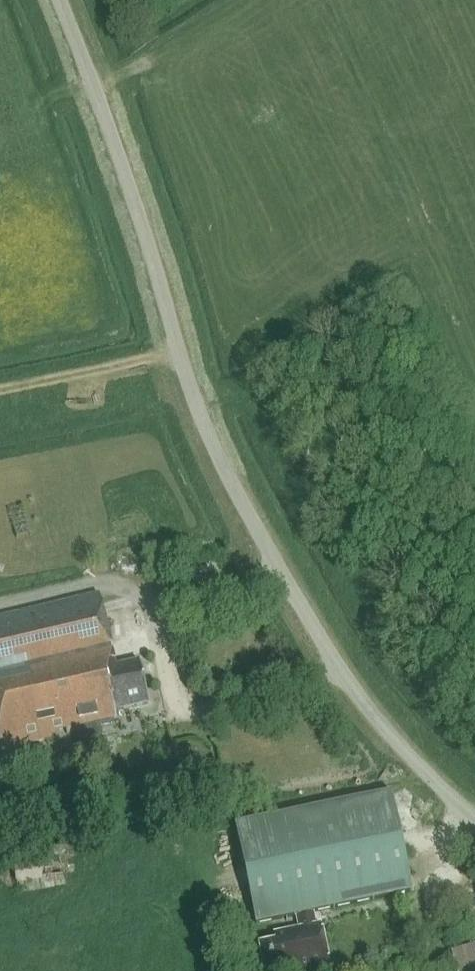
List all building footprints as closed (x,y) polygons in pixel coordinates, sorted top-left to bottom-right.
[(115,668),(98,597),(0,620),(0,748),(0,749),(84,730),(83,728),(121,719),(119,711),(150,704),(141,662),(115,668)] [(41,746),(19,751),(22,762),(44,757),(41,746)] [(393,794),(236,827),(257,925),(298,916),(301,930),(275,935),(277,943),(261,947),(266,970),(274,970),(283,969),(283,970),(331,970),(332,970),(322,925),(317,927),(314,913),(414,892),(393,794)] [(62,860),(15,869),(20,895),(67,886),(62,860)] [(452,953),(457,970),(474,970),(474,946),(452,953)] [(402,970),(427,970),(424,961),(401,967),(402,970)]
